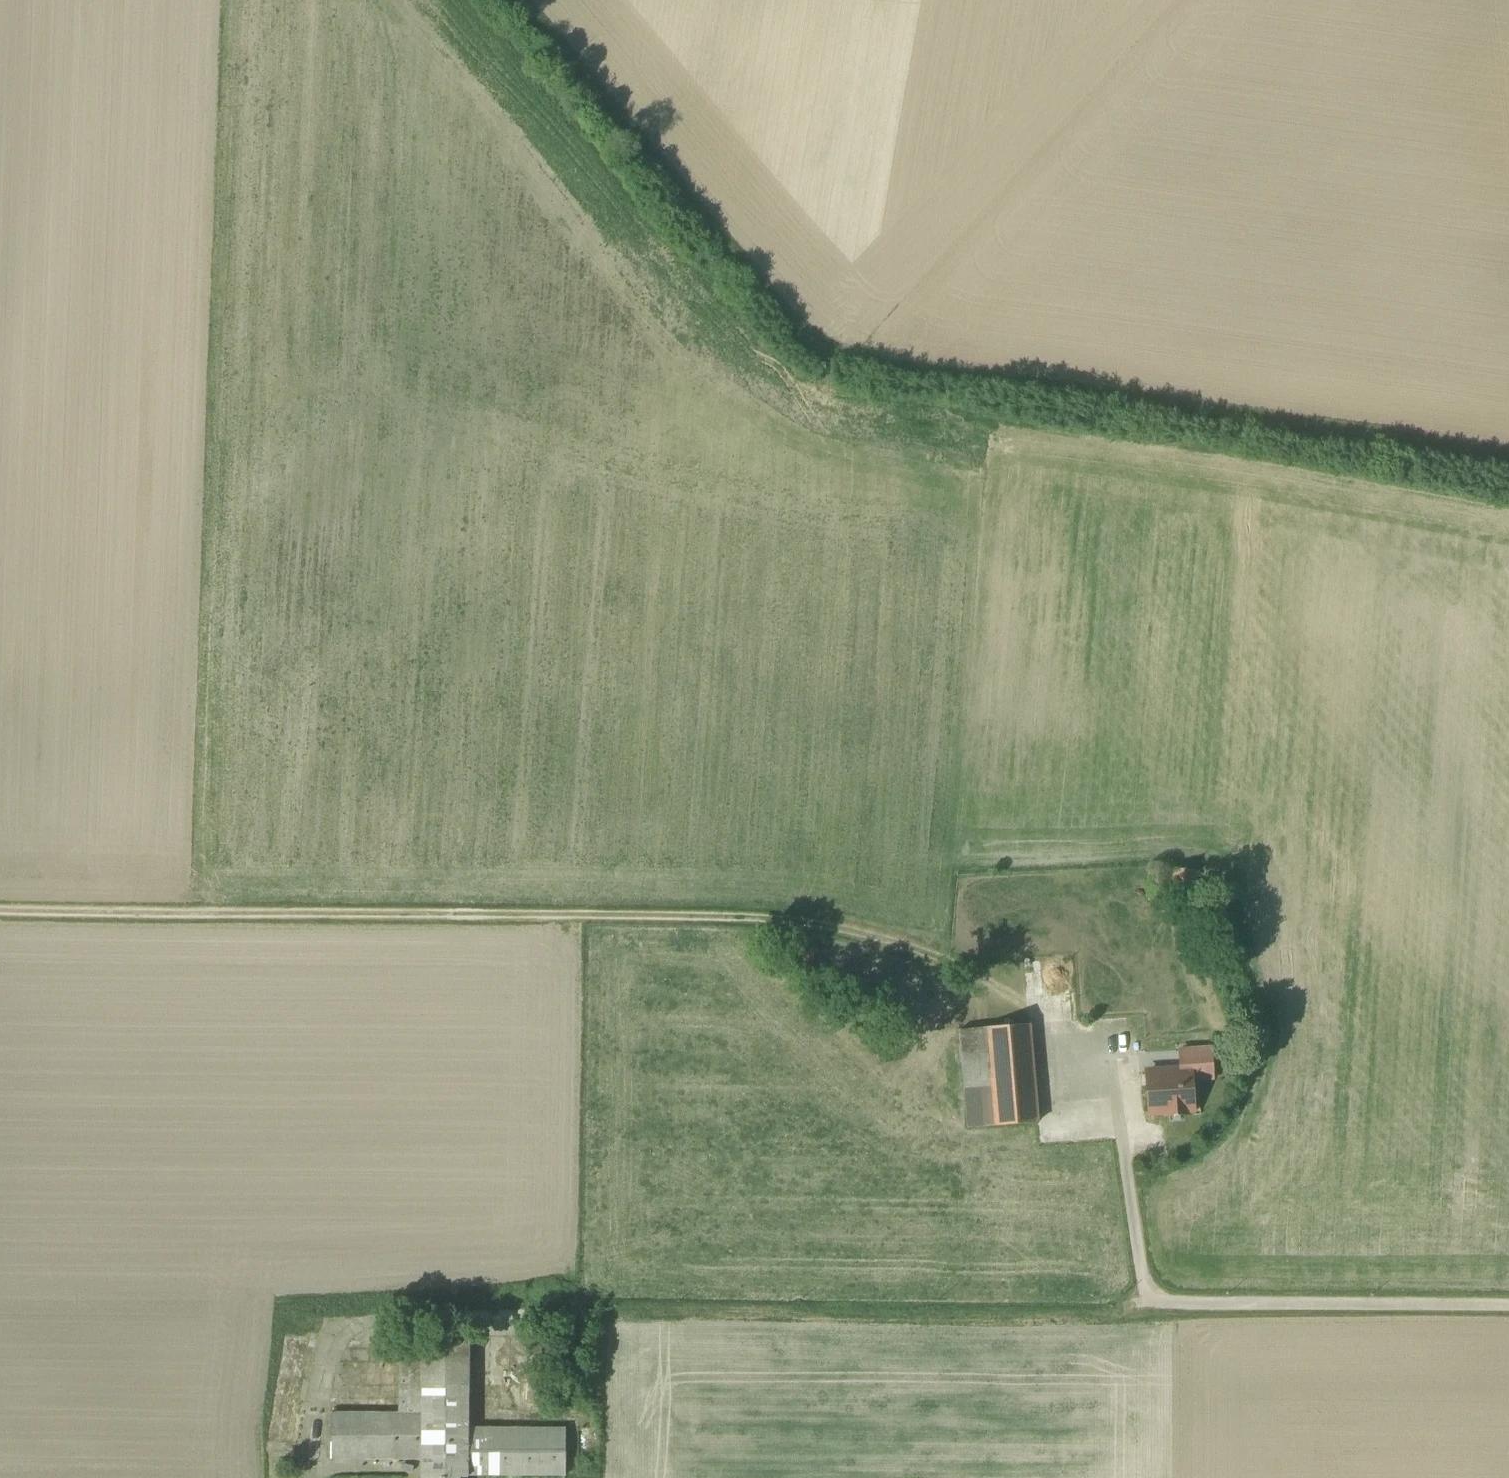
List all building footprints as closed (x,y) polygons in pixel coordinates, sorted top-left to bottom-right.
[(971,1128),(1037,1123),(1030,1021),(963,1026),(971,1128)] [(1147,1066),(1148,1115),(1200,1114),(1199,1080),(1216,1079),(1215,1045),(1180,1046),(1180,1065),(1147,1066)] [(424,1477),(455,1477),(566,1477),(566,1428),(469,1428),(469,1343),(423,1343),(423,1414),(332,1414),(332,1460),(424,1460),(424,1477)]
